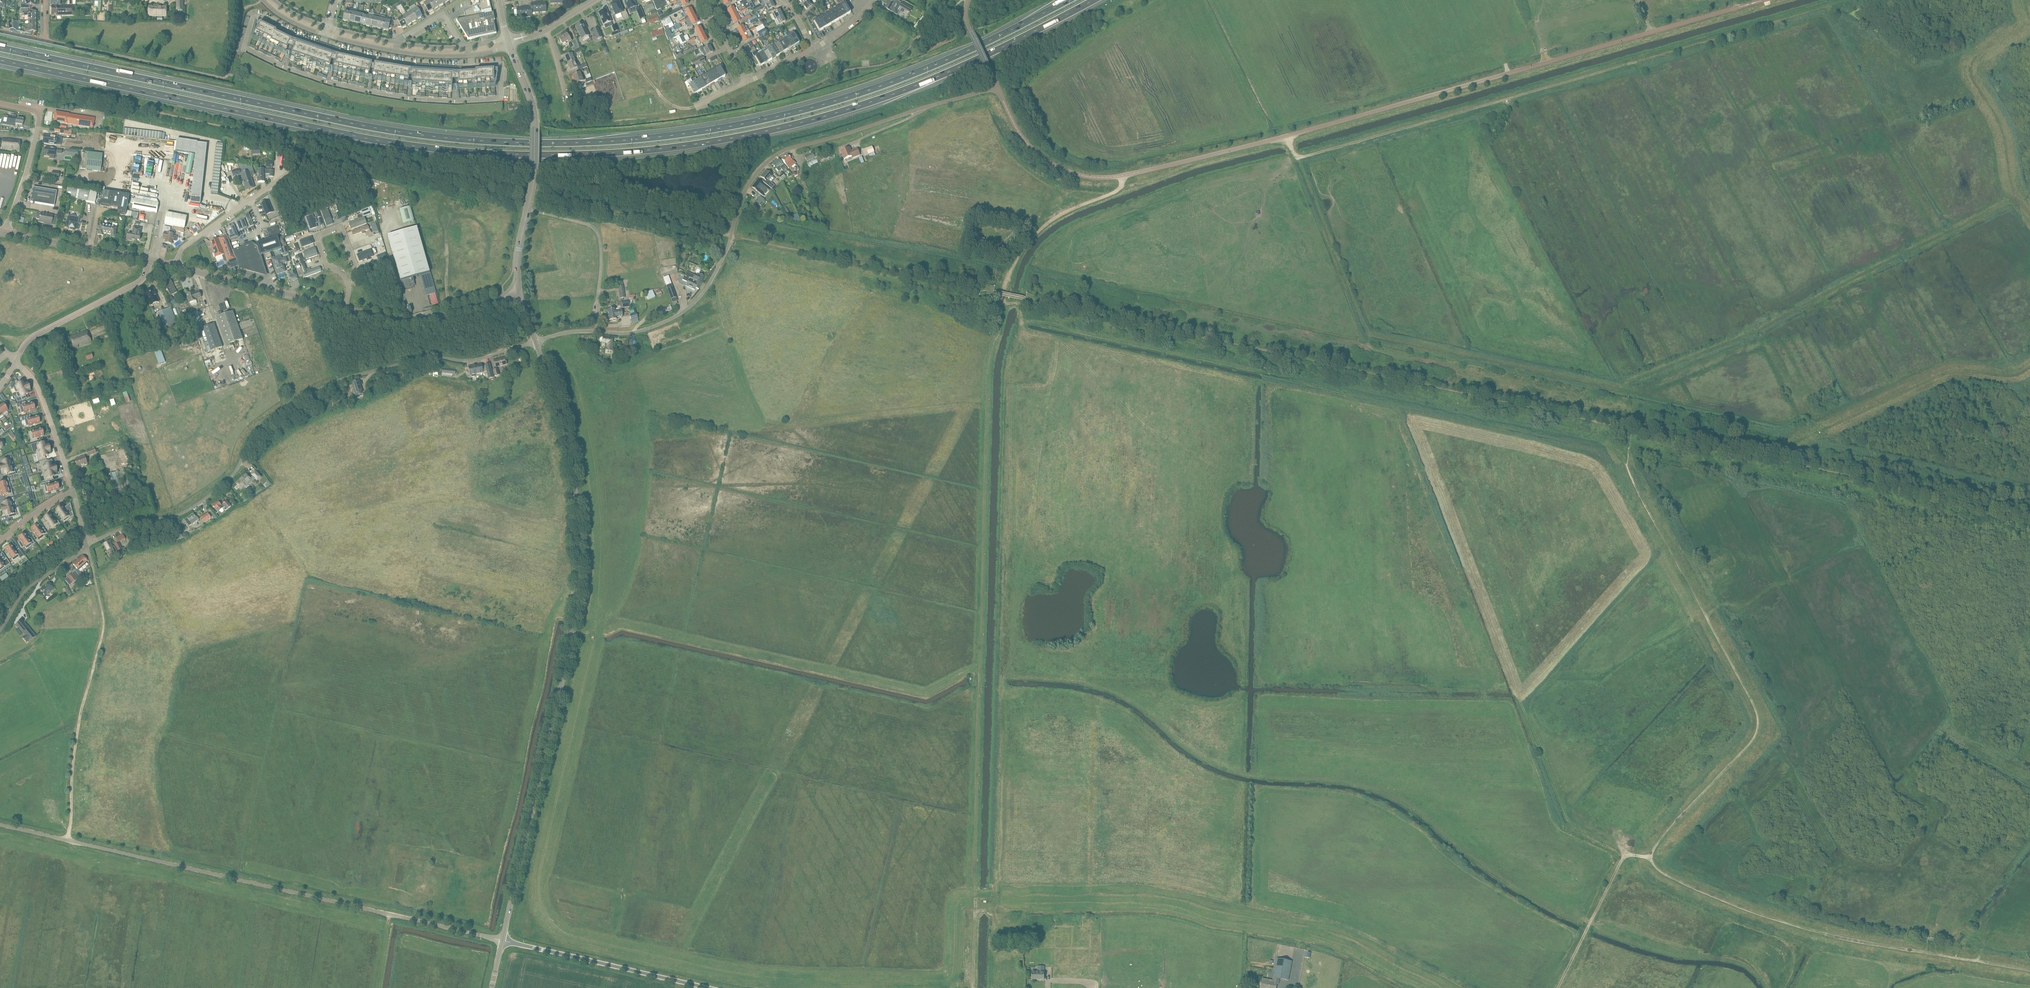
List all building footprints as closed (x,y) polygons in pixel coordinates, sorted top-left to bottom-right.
[(25,3),(21,3),(21,8),(30,8),(30,5),(35,5),(35,0),(25,0),(25,3)] [(436,0),(430,0),(429,1),(434,8),(435,8),(438,7),(438,6),(439,6),(436,0)] [(464,12),(466,18),(456,20),(468,39),(493,34),(494,34),(495,33),(495,32),(496,31),(495,30),(489,0),(483,0),(464,12)] [(634,0),(625,0),(626,1),(629,10),(637,6),(634,0)] [(659,10),(668,5),(665,0),(656,0),(653,1),(657,11),(659,10)] [(660,17),(661,20),(682,10),(681,7),(682,6),(683,7),(684,6),(688,4),(687,0),(678,0),(676,1),(676,3),(677,2),(680,7),(668,13),(660,17)] [(823,1),(822,0),(818,0),(816,2),(815,0),(809,0),(803,5),(807,10),(812,6),(813,5),(815,7),(823,1)] [(839,3),(846,15),(851,12),(843,0),(839,3)] [(905,9),(910,12),(912,8),(902,2),(902,3),(898,0),(888,0),(886,4),(887,4),(885,8),(891,11),(892,11),(897,15),(900,11),(898,10),(900,7),(905,9)] [(434,8),(429,1),(421,6),(425,12),(425,11),(427,10),(429,12),(430,11),(430,12),(433,10),(433,9),(434,8)] [(623,19),(628,17),(625,10),(622,11),(618,1),(611,4),(615,15),(621,13),(623,19)] [(771,11),(771,12),(774,10),(772,8),(775,7),(772,1),(764,5),(767,11),(768,10),(769,12),(771,11)] [(652,3),(644,7),(646,12),(655,8),(652,3)] [(839,3),(835,5),(843,17),(846,15),(839,3)] [(412,11),(417,19),(418,18),(418,19),(421,17),(421,16),(422,16),(421,14),(423,12),(423,13),(424,12),(419,5),(416,6),(417,8),(412,11)] [(832,8),(839,20),(843,17),(835,5),(834,6),(834,7),(832,8)] [(60,6),(58,6),(51,6),(51,15),(73,15),(73,6),(60,6)] [(148,16),(159,16),(159,17),(157,17),(157,21),(163,21),(163,17),(162,17),(162,16),(166,16),(167,6),(149,6),(148,16)] [(517,10),(514,10),(514,11),(515,14),(517,14),(517,17),(524,17),(524,6),(521,6),(521,8),(517,8),(517,10)] [(527,6),(524,6),(524,17),(532,16),(532,12),(531,12),(531,7),(527,7),(527,6)] [(727,10),(731,17),(739,13),(739,12),(740,12),(740,11),(736,13),(733,7),(727,10)] [(346,8),(345,11),(344,17),(343,17),(343,20),(348,21),(348,20),(349,21),(351,12),(352,9),(346,8)] [(689,18),(694,15),(691,8),(685,11),(683,12),(685,16),(687,15),(689,18)] [(835,22),(839,20),(832,8),(828,11),(835,22)] [(28,21),(36,21),(35,12),(28,12),(28,9),(21,9),(21,12),(22,12),(22,15),(28,15),(28,21)] [(611,22),(606,9),(598,12),(604,25),(611,22)] [(753,10),(756,15),(758,18),(764,15),(762,12),(759,14),(756,9),(753,10)] [(776,9),(774,10),(771,12),(772,14),(770,15),(773,21),(774,20),(782,15),(780,10),(777,11),(776,9)] [(412,11),(407,14),(412,22),(413,21),(413,22),(416,20),(415,20),(416,20),(415,19),(417,19),(412,11)] [(831,24),(835,22),(828,11),(824,13),(826,15),(825,15),(831,24)] [(748,19),(752,17),(750,14),(742,18),(739,13),(731,17),(735,24),(740,21),(741,23),(748,19)] [(376,27),(377,27),(380,15),(374,14),(373,17),(371,26),(373,26),(372,26),(373,26),(372,27),(376,28),(376,27)] [(412,22),(407,14),(402,17),(407,25),(408,24),(408,25),(411,23),(411,22),(412,22)] [(385,16),(380,15),(377,27),(378,28),(381,29),(381,28),(382,28),(384,20),(385,20),(385,16)] [(657,15),(648,19),(649,24),(659,20),(657,15)] [(698,22),(694,15),(689,18),(692,25),(698,22)] [(751,24),(759,20),(758,18),(756,15),(752,17),(748,19),(751,24)] [(762,23),(763,25),(766,24),(764,18),(765,18),(764,15),(758,18),(759,20),(761,24),(762,23)] [(785,21),(782,15),(774,20),(777,25),(778,28),(784,25),(782,23),(785,21)] [(827,27),(831,24),(825,15),(821,17),(827,27)] [(406,25),(407,25),(402,17),(397,20),(394,20),(395,27),(398,26),(398,27),(401,27),(402,28),(403,27),(403,28),(406,26),(406,25)] [(827,27),(821,17),(818,19),(823,29),(827,27)] [(672,23),(669,18),(661,22),(663,27),(672,23)] [(819,31),(823,29),(818,19),(814,22),(819,31)] [(385,20),(384,20),(382,28),(384,29),(384,30),(387,30),(388,30),(388,29),(391,28),(392,28),(392,27),(395,27),(394,20),(390,21),(385,20)] [(36,31),(36,21),(28,21),(28,28),(25,28),(25,32),(36,31)] [(589,35),(585,26),(583,22),(575,25),(577,30),(582,39),(589,35)] [(288,49),(291,42),(292,41),(276,33),(276,31),(260,23),(255,33),(272,41),(271,42),(287,50),(288,49)] [(768,33),(762,24),(755,28),(756,29),(760,37),(768,33)] [(748,29),(746,26),(742,25),(741,26),(737,28),(740,35),(748,31),(750,30),(750,32),(753,30),(752,28),(748,30),(748,29)] [(596,39),(602,37),(598,27),(592,30),(596,39)] [(698,36),(704,34),(700,27),(694,29),(698,36)] [(651,32),(652,38),(664,33),(662,28),(651,32)] [(752,38),(748,31),(740,35),(744,42),(752,38)] [(792,31),(788,34),(795,46),(799,43),(792,31)] [(682,33),(676,36),(681,45),(686,42),(682,33)] [(574,50),(580,48),(576,38),(571,41),(567,34),(559,38),(563,46),(571,41),(574,46),(571,47),(572,51),(574,50)] [(707,41),(704,34),(698,36),(698,37),(696,38),(699,45),(707,41)] [(788,34),(784,36),(791,48),(795,46),(788,34)] [(791,48),(784,36),(780,38),(787,50),(791,48)] [(784,52),(787,50),(780,38),(776,41),(778,43),(784,52)] [(329,70),(331,63),(334,56),(296,43),(295,44),(293,50),(291,57),(329,70)] [(780,55),(784,52),(778,43),(774,46),(780,55)] [(676,48),(672,50),(673,53),(676,59),(684,55),(684,56),(697,49),(695,45),(682,52),(682,51),(677,53),(676,52),(677,51),(677,52),(681,50),(679,46),(676,47),(676,48)] [(704,57),(709,54),(713,52),(710,45),(704,48),(703,46),(699,48),(704,57)] [(776,57),(780,55),(774,46),(770,48),(776,57)] [(776,57),(770,48),(766,50),(772,60),(776,57)] [(756,50),(752,52),(755,57),(757,61),(759,64),(760,67),(764,64),(759,55),(756,50)] [(766,50),(763,52),(768,62),(772,60),(766,50)] [(768,62),(763,52),(759,55),(764,64),(768,62)] [(568,63),(575,61),(573,57),(576,56),(574,53),(565,56),(568,63)] [(336,56),(336,57),(334,64),(334,66),(370,74),(370,72),(372,65),(372,64),(336,56)] [(703,56),(691,61),(693,67),(701,63),(703,62),(705,61),(703,56)] [(576,64),(575,61),(568,63),(571,70),(580,66),(579,63),(576,64)] [(409,81),(409,79),(410,72),(411,70),(375,64),(374,66),(373,72),(373,75),(409,81)] [(274,75),(277,68),(272,66),(269,72),(268,73),(274,75)] [(720,67),(716,69),(721,78),(725,76),(720,67)] [(583,71),(582,68),(578,70),(580,73),(573,75),(576,84),(583,81),(580,72),(583,71)] [(721,78),(716,69),(712,71),(717,81),(721,78)] [(458,75),(458,83),(458,84),(476,83),(476,82),(495,81),(494,70),(475,71),(475,73),(457,74),(458,75)] [(712,71),(708,74),(714,83),(717,81),(712,71)] [(452,90),(452,82),(453,75),(413,72),(412,79),(412,87),(452,90)] [(710,85),(714,83),(708,74),(704,76),(710,85)] [(704,76),(700,78),(706,88),(710,85),(704,76)] [(698,92),(702,90),(697,81),(696,81),(695,78),(691,80),(698,92)] [(706,88),(700,78),(697,81),(702,90),(706,88)] [(694,95),(698,92),(691,80),(691,81),(690,80),(687,82),(694,95)] [(365,103),(366,103),(369,104),(369,103),(371,96),(368,95),(364,94),(362,101),(362,102),(365,103)] [(54,121),(67,123),(68,114),(55,112),(55,113),(54,113),(53,117),(54,118),(54,121)] [(94,118),(68,114),(67,123),(89,127),(89,131),(92,131),(93,127),(93,123),(94,118)] [(7,123),(15,124),(23,126),(24,119),(16,118),(8,116),(7,123)] [(62,138),(57,137),(44,135),(43,143),(56,145),(61,145),(62,138)] [(20,141),(15,140),(2,139),(1,149),(19,151),(20,141)] [(177,139),(176,151),(182,152),(184,140),(177,139)] [(184,140),(182,152),(189,153),(191,141),(184,140)] [(191,141),(189,153),(196,154),(197,149),(197,143),(197,142),(191,141)] [(870,156),(876,154),(874,146),(868,147),(870,156)] [(54,153),(61,154),(62,149),(45,147),(44,156),(49,157),(49,158),(54,159),(54,153)] [(853,158),(855,157),(860,155),(857,148),(851,150),(849,148),(841,151),(844,159),(852,156),(853,158)] [(818,156),(815,157),(817,161),(829,155),(827,151),(818,156)] [(102,154),(95,153),(88,152),(87,153),(82,152),(80,168),(86,169),(86,170),(100,172),(102,154)] [(19,170),(21,157),(0,153),(0,171),(1,167),(19,170)] [(815,157),(818,156),(817,153),(813,155),(812,153),(805,157),(807,161),(815,157)] [(189,154),(185,173),(191,174),(195,155),(189,154)] [(797,163),(793,159),(790,154),(788,156),(787,155),(782,159),(785,163),(789,169),(797,163)] [(289,158),(283,163),(286,166),(292,161),(289,158)] [(779,159),(772,164),(776,168),(776,169),(778,172),(780,173),(783,171),(786,168),(784,165),(782,163),(779,159)] [(151,170),(151,162),(140,161),(140,169),(151,170)] [(254,187),(251,175),(255,174),(252,166),(240,164),(238,163),(239,169),(232,171),(234,176),(241,174),(246,190),(254,187)] [(274,170),(270,169),(257,169),(258,182),(265,182),(265,174),(270,174),(270,176),(273,177),(274,170)] [(764,172),(760,176),(764,179),(762,181),(764,182),(768,185),(771,189),(771,188),(773,190),(775,187),(774,186),(774,185),(768,180),(772,175),(770,173),(766,170),(765,171),(765,170),(764,171),(764,172)] [(758,180),(752,187),(756,190),(758,191),(764,197),(770,190),(758,180)] [(56,191),(33,187),(30,202),(54,206),(56,191)] [(88,202),(88,197),(90,191),(67,188),(65,198),(88,202)] [(122,215),(125,216),(126,210),(129,195),(103,191),(100,206),(103,207),(104,207),(107,208),(108,207),(111,208),(111,207),(118,209),(117,214),(122,215)] [(136,196),(135,199),(134,198),(132,208),(157,213),(159,203),(151,202),(151,198),(140,196),(139,197),(136,196)] [(262,203),(267,214),(273,212),(268,201),(262,203)] [(411,206),(400,209),(404,223),(415,220),(411,206)] [(370,207),(362,210),(364,216),(372,214),(370,207)] [(333,224),(328,209),(320,212),(326,226),(333,224)] [(165,224),(184,228),(187,216),(167,212),(165,224)] [(41,213),(41,214),(37,213),(36,218),(37,219),(39,219),(39,222),(47,223),(47,224),(51,225),(53,216),(41,213)] [(79,217),(75,217),(75,216),(75,215),(75,214),(74,214),(73,214),(72,214),(72,215),(71,215),(71,216),(67,215),(66,221),(65,220),(64,227),(78,230),(80,223),(78,223),(79,217)] [(313,215),(306,217),(310,230),(318,228),(316,224),(317,223),(316,218),(314,218),(313,215)] [(352,231),(368,225),(366,217),(349,223),(352,231)] [(97,228),(99,228),(98,234),(103,235),(103,232),(111,234),(111,236),(115,237),(118,224),(113,223),(112,225),(100,223),(100,225),(98,225),(97,228)] [(375,223),(370,225),(373,233),(379,231),(375,223)] [(196,224),(191,229),(195,233),(200,229),(196,224)] [(282,233),(279,225),(263,231),(266,238),(282,233)] [(174,234),(170,233),(171,227),(164,226),(163,233),(164,233),(163,238),(166,239),(165,243),(172,244),(172,241),(175,242),(176,241),(177,237),(173,236),(174,234)] [(234,226),(231,227),(234,235),(229,236),(232,243),(240,240),(234,226)] [(371,231),(369,226),(352,232),(354,237),(371,231)] [(140,240),(140,236),(141,228),(134,227),(132,234),(128,234),(126,239),(136,241),(137,239),(140,240)] [(430,272),(417,227),(388,236),(403,288),(405,290),(413,287),(414,285),(412,277),(430,272)] [(236,258),(233,250),(232,251),(227,235),(219,238),(209,241),(216,258),(225,254),(227,261),(236,258)] [(242,247),(233,250),(236,258),(239,267),(263,274),(265,271),(264,266),(260,255),(282,248),(278,237),(258,243),(255,245),(252,243),(242,247)] [(300,242),(302,247),(314,243),(312,237),(300,242)] [(379,243),(378,239),(366,243),(365,238),(356,241),(359,250),(379,243)] [(319,255),(317,248),(303,253),(306,260),(319,255)] [(375,258),(372,250),(357,256),(360,264),(375,258)] [(304,264),(301,254),(295,256),(296,259),(299,258),(302,265),(304,264)] [(280,256),(272,259),(277,274),(285,271),(283,263),(287,262),(285,258),(281,259),(280,256)] [(308,268),(307,265),(302,267),(305,275),(318,271),(316,265),(308,268)] [(686,272),(685,275),(690,277),(702,282),(704,276),(700,274),(700,275),(699,274),(701,270),(700,269),(699,268),(698,268),(696,273),(695,275),(687,272),(686,272)] [(662,286),(659,275),(648,278),(651,290),(662,286)] [(699,289),(702,282),(690,277),(684,275),(682,280),(688,282),(686,286),(695,290),(695,288),(699,289)] [(171,295),(177,292),(171,279),(164,283),(170,294),(171,295)] [(671,284),(666,286),(672,302),(677,300),(671,284)] [(611,289),(607,290),(609,298),(616,296),(617,297),(622,296),(622,290),(624,290),(623,286),(611,288),(611,289)] [(149,301),(151,305),(159,302),(157,297),(153,288),(145,292),(149,301)] [(653,290),(645,292),(647,295),(648,300),(654,297),(655,297),(653,290)] [(196,299),(201,297),(199,291),(194,293),(193,291),(186,294),(189,303),(196,300),(196,299)] [(436,293),(430,295),(433,305),(439,304),(436,293)] [(174,300),(171,295),(170,294),(165,297),(168,302),(175,300),(174,300)] [(608,310),(608,315),(622,313),(622,308),(629,307),(634,298),(630,298),(630,301),(617,303),(617,308),(615,309),(615,306),(610,307),(611,309),(608,310)] [(177,323),(171,308),(159,312),(164,328),(177,323)] [(227,348),(234,346),(232,343),(243,340),(233,311),(223,315),(221,312),(215,314),(227,348)] [(623,316),(622,313),(608,315),(609,320),(613,320),(613,321),(616,321),(616,320),(616,319),(617,319),(617,317),(623,316)] [(156,328),(151,315),(140,319),(145,332),(156,328)] [(214,323),(203,327),(211,351),(222,347),(214,323)] [(91,341),(89,335),(87,330),(80,333),(70,337),(74,347),(79,346),(78,345),(81,344),(82,345),(91,341)] [(613,354),(613,353),(614,349),(612,348),(613,342),(612,342),(613,338),(603,337),(602,342),(607,343),(606,348),(606,347),(605,353),(613,354)] [(161,349),(155,351),(159,364),(166,362),(161,349)] [(71,377),(79,374),(72,356),(65,359),(71,377)] [(505,357),(494,360),(495,367),(507,364),(505,357)] [(487,373),(488,378),(488,379),(493,378),(489,363),(485,365),(487,373)] [(473,365),(468,366),(470,374),(471,374),(471,376),(473,377),(475,376),(476,375),(475,373),(483,372),(481,364),(473,366),(473,365)] [(226,374),(227,381),(234,380),(232,373),(226,374)] [(363,393),(360,384),(359,380),(352,382),(356,395),(363,393)] [(18,382),(10,385),(11,388),(14,387),(16,393),(28,387),(26,383),(24,384),(24,382),(19,384),(18,382)] [(30,391),(28,387),(16,393),(18,398),(16,399),(18,402),(26,398),(24,395),(29,393),(28,392),(30,391)] [(25,402),(17,404),(18,407),(20,406),(21,412),(24,412),(34,410),(34,409),(35,408),(34,404),(33,404),(33,403),(26,405),(25,402)] [(4,416),(9,413),(2,404),(0,405),(0,410),(4,416)] [(30,415),(22,418),(22,421),(25,420),(26,426),(29,425),(29,426),(39,423),(39,422),(40,421),(39,417),(38,417),(37,416),(31,418),(30,415)] [(28,432),(31,442),(37,440),(36,438),(43,436),(43,434),(44,434),(43,430),(41,430),(41,429),(28,432)] [(36,452),(48,449),(47,444),(46,445),(45,443),(42,444),(41,442),(31,444),(32,447),(34,447),(36,452)] [(48,449),(36,452),(39,461),(44,459),(44,456),(49,455),(48,453),(50,453),(49,450),(48,449)] [(78,468),(82,466),(88,464),(85,456),(75,460),(78,468)] [(11,457),(5,459),(5,462),(0,463),(1,464),(0,465),(0,467),(1,469),(13,466),(11,457)] [(42,470),(43,473),(47,471),(48,471),(55,469),(54,465),(52,465),(52,464),(47,465),(45,460),(39,462),(42,470)] [(16,474),(13,466),(1,469),(2,474),(3,473),(4,475),(9,473),(9,476),(16,474)] [(47,471),(43,473),(45,481),(52,479),(51,476),(55,475),(55,474),(56,473),(55,470),(55,469),(48,471),(47,471)] [(257,481),(261,478),(255,471),(251,475),(253,476),(255,479),(257,481)] [(246,474),(236,483),(239,487),(241,488),(247,483),(249,485),(255,479),(253,476),(250,479),(249,478),(246,474)] [(8,478),(2,480),(3,483),(0,484),(0,490),(10,487),(8,478)] [(58,483),(57,484),(57,482),(50,484),(49,481),(41,484),(42,487),(44,486),(46,492),(48,492),(51,491),(51,493),(56,492),(56,490),(59,489),(58,488),(60,488),(58,483)] [(10,487),(0,490),(0,494),(1,494),(1,496),(6,495),(7,498),(13,496),(10,487)] [(14,501),(13,498),(6,500),(6,503),(2,504),(2,506),(1,506),(2,510),(14,507),(13,501),(14,501)] [(231,506),(226,500),(222,504),(223,505),(222,506),(218,501),(213,506),(216,510),(218,512),(220,510),(221,512),(222,512),(223,512),(224,511),(224,510),(223,509),(222,508),(223,508),(226,511),(228,509),(231,506)] [(62,519),(64,521),(73,515),(70,504),(65,507),(66,508),(63,510),(62,507),(61,508),(60,506),(56,509),(57,510),(56,511),(62,520),(62,519)] [(17,516),(14,507),(2,510),(3,515),(4,514),(5,516),(9,515),(9,518),(17,516)] [(192,524),(199,519),(197,516),(196,517),(194,513),(187,518),(184,520),(185,520),(189,526),(192,524)] [(205,524),(211,519),(207,513),(201,518),(205,524)] [(47,529),(50,527),(52,529),(60,524),(56,519),(54,521),(50,515),(49,516),(48,514),(44,517),(45,518),(44,519),(46,522),(43,524),(47,529)] [(39,539),(44,536),(43,535),(46,533),(43,528),(40,530),(37,525),(36,526),(35,524),(31,527),(32,528),(31,529),(35,535),(33,536),(36,542),(39,539)] [(174,532),(179,540),(184,537),(179,529),(174,532)] [(31,538),(28,539),(24,534),(23,535),(22,533),(19,536),(19,537),(18,538),(20,541),(18,543),(22,548),(24,546),(25,547),(25,546),(27,548),(34,543),(31,538)] [(126,538),(125,537),(123,534),(117,537),(119,541),(119,542),(126,538)] [(113,547),(112,545),(110,540),(104,543),(107,550),(109,550),(111,555),(116,553),(115,552),(117,551),(114,547),(113,547)] [(8,554),(7,555),(9,558),(10,558),(11,559),(12,558),(13,560),(18,557),(20,559),(23,556),(19,549),(15,552),(11,546),(10,546),(9,545),(5,548),(6,549),(5,550),(8,554)] [(80,572),(88,565),(87,564),(89,562),(87,561),(83,556),(73,564),(80,572)] [(10,563),(6,558),(1,561),(0,560),(0,570),(10,563)] [(72,573),(67,577),(70,581),(72,583),(74,581),(77,579),(80,577),(75,571),(72,573)] [(54,589),(49,582),(40,589),(45,596),(54,589)] [(66,596),(71,593),(67,587),(62,589),(66,596)] [(36,636),(21,619),(15,624),(25,635),(22,637),(27,643),(29,641),(36,636)] [(1277,958),(1273,977),(1274,977),(1279,978),(1280,978),(1288,980),(1289,974),(1292,961),(1277,958)] [(1032,972),(1032,979),(1044,979),(1044,972),(1044,971),(1042,971),(1042,967),(1038,967),(1038,972),(1032,972)] [(1279,978),(1273,977),(1273,982),(1262,980),(1260,987),(1261,987),(1263,987),(1276,987),(1276,983),(1278,983),(1279,978)]
